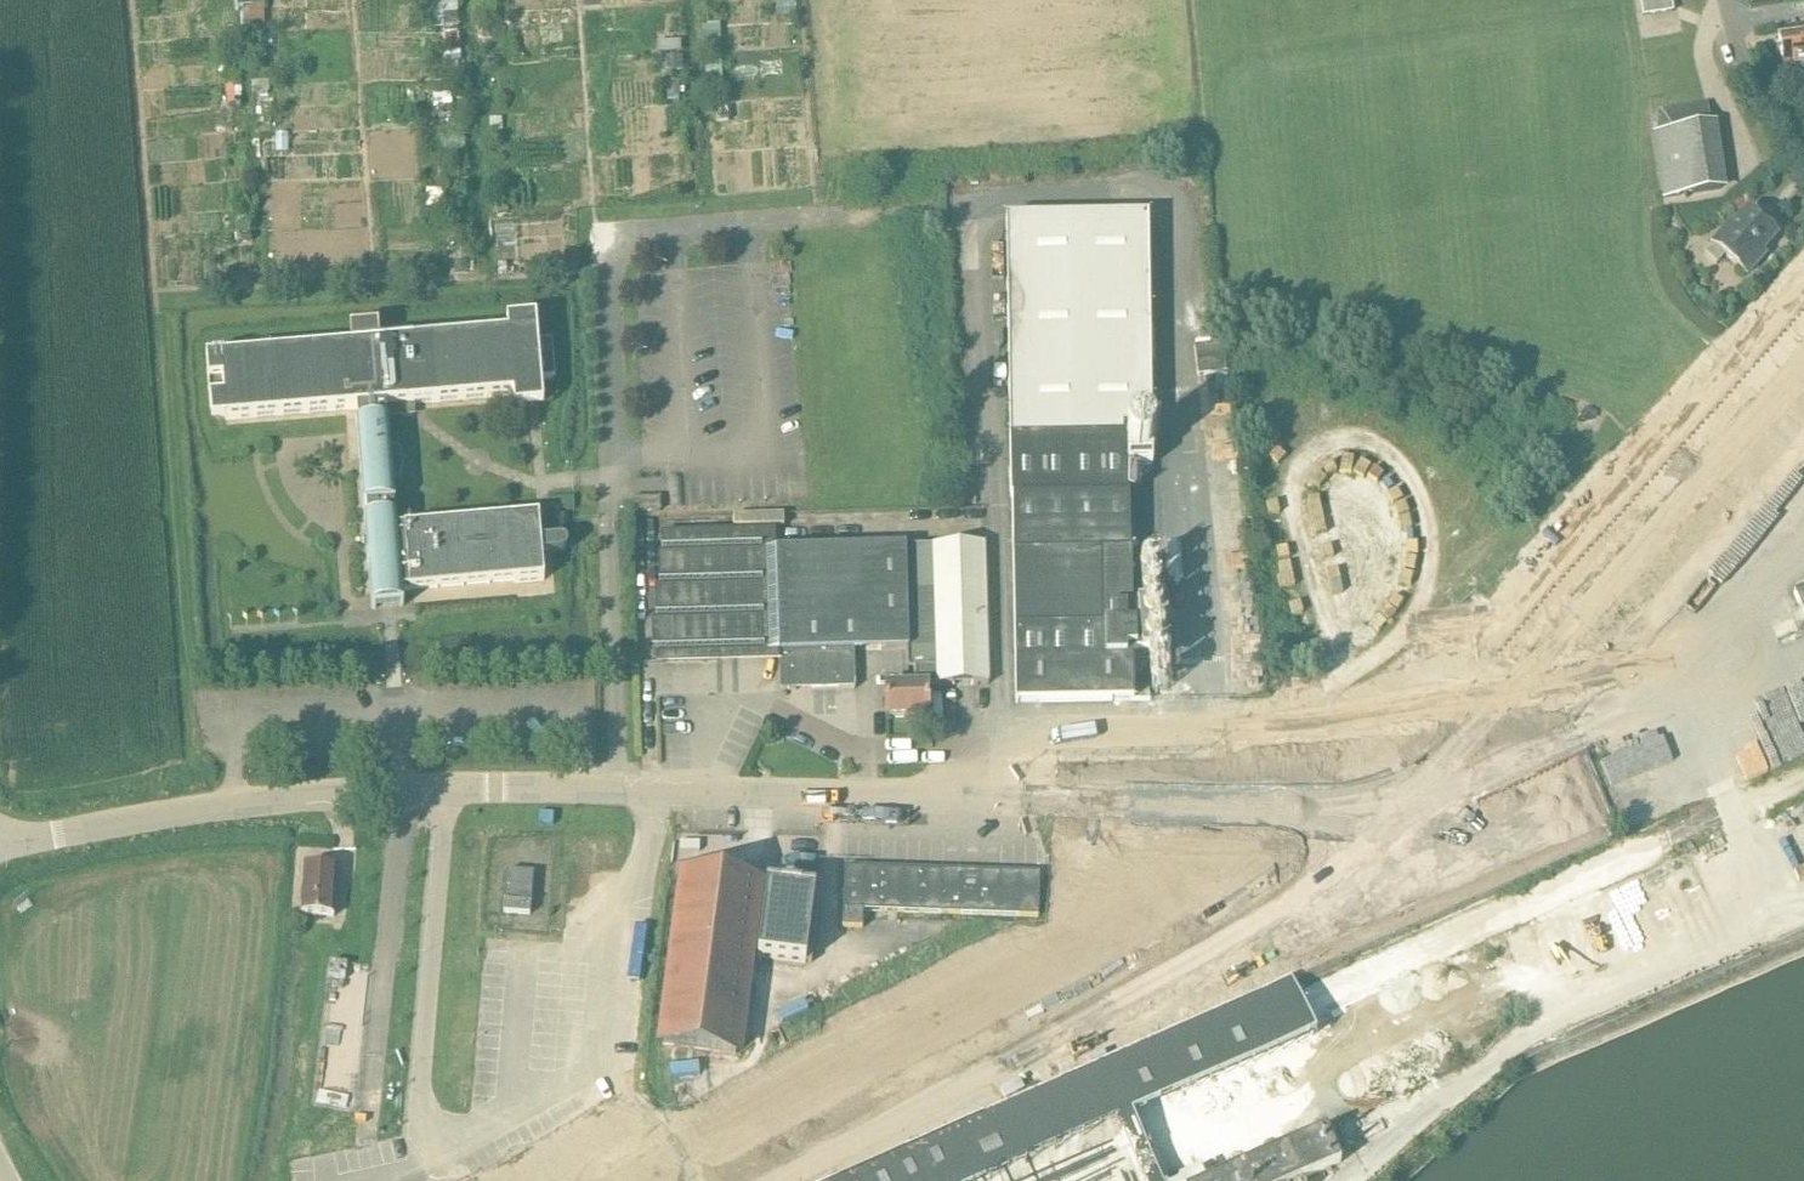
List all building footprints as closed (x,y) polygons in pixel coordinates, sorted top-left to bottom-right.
[(1673,13),(1671,0),(1661,0),(1642,3),(1644,17),(1673,13)] [(1779,38),(1783,66),(1803,63),(1803,35),(1779,38)] [(1662,133),(1652,135),(1663,200),(1721,190),(1706,103),(1658,111),(1662,133)] [(1747,275),(1759,261),(1756,258),(1778,234),(1750,209),(1732,229),(1729,226),(1713,244),(1705,254),(1717,265),(1726,256),(1747,275)] [(1134,702),(1134,650),(1171,649),(1166,601),(1133,602),(1130,467),(1152,466),(1151,435),(1122,436),(1122,429),(1152,428),(1149,219),(1007,220),(1010,438),(1016,704),(1134,702)] [(366,508),(366,519),(364,519),(373,610),(388,609),(404,608),(403,593),(545,582),(543,557),(551,556),(564,555),(565,554),(567,553),(568,551),(568,549),(568,546),(567,543),(565,542),(564,541),(561,541),(542,543),(540,517),(398,530),(397,516),(395,516),(395,506),(396,506),(394,479),(400,478),(402,468),(402,459),(398,448),(391,448),(389,422),(386,422),(385,408),(513,397),(514,409),(545,406),(543,382),(557,381),(553,342),(539,343),(537,318),(507,321),(508,333),(381,344),(379,326),(350,329),(351,347),(206,359),(208,383),(222,382),(223,397),(209,398),(211,423),(357,411),(357,424),(364,509),(366,508)] [(1229,393),(1230,347),(1200,347),(1199,375),(1222,375),(1221,393),(1229,393)] [(935,688),(988,687),(985,546),(777,551),(776,530),(694,532),(694,538),(667,539),(667,554),(663,554),(663,587),(661,587),(661,620),(658,620),(658,647),(662,647),(663,660),(718,659),(718,654),(779,652),(780,690),(855,688),(854,650),(907,649),(907,667),(915,667),(935,667),(935,688)] [(1695,558),(1718,578),(1736,558),(1713,537),(1695,558)] [(1803,618),(1803,589),(1793,594),(1803,618)] [(1749,609),(1764,643),(1803,626),(1803,623),(1791,592),(1749,609)] [(935,667),(915,667),(915,687),(887,687),(887,718),(929,717),(928,688),(935,688),(935,667)] [(1803,754),(1803,740),(1786,705),(1720,738),(1744,785),(1803,754)] [(335,918),(338,868),(304,866),(302,916),(335,918)] [(863,929),(864,912),(1039,918),(1040,875),(845,869),(843,929),(863,929)] [(534,874),(507,872),(504,913),(530,916),(534,874)] [(735,1054),(736,1046),(748,955),(757,890),(757,886),(687,877),(665,1045),(735,1054)] [(767,891),(757,890),(748,955),(758,956),(758,958),(805,964),(815,894),(767,888),(767,891)] [(1262,992),(1014,1101),(924,1141),(832,1180),(1161,1180),(1132,1115),(1178,1095),(1316,1035),(1311,1024),(1294,985),(1291,979),(1262,992)] [(1342,1164),(1326,1130),(1210,1180),(1302,1180),(1342,1164)]
